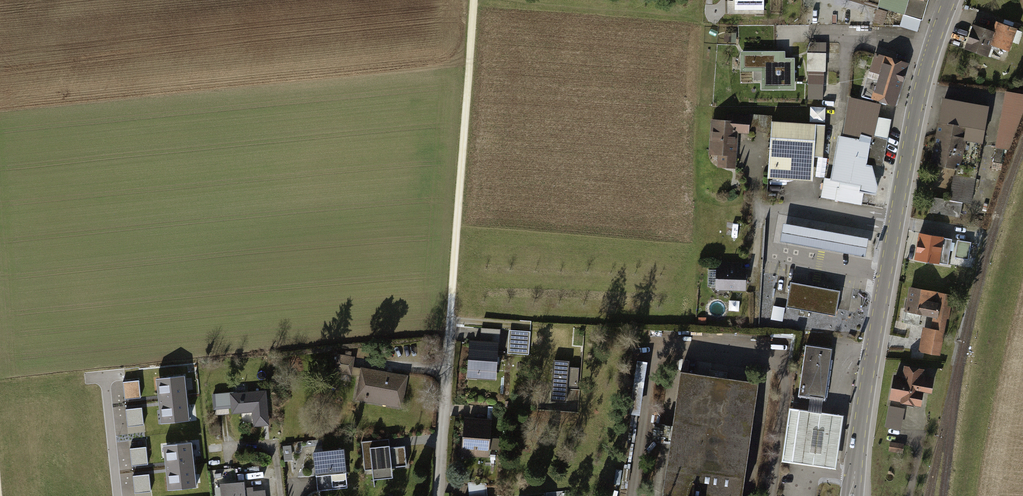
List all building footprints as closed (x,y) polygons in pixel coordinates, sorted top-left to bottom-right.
[(735,12),(765,11),(764,0),(735,0),(735,12)] [(922,19),(928,0),(858,0),(922,19)] [(994,29),(973,21),(963,46),(987,55),(991,45),(1009,52),(1018,27),(997,19),(994,29)] [(784,50),(739,50),(739,70),(762,70),(762,91),(794,91),(794,57),(784,57),(784,50)] [(825,52),(808,52),(807,70),(825,70),(825,52)] [(906,64),(873,54),(861,96),(893,106),(906,64)] [(823,84),(807,84),(807,100),(823,100),(823,84)] [(1004,93),(994,148),(1008,150),(1022,108),(1022,96),(1004,93)] [(874,104),(848,98),(840,136),(836,135),(828,179),(822,178),(818,199),(860,207),(863,194),(875,196),(876,190),(878,180),(881,167),(867,165),(872,135),(869,134),(872,115),(874,104)] [(987,107),(940,99),(929,165),(959,170),(964,142),(980,145),(987,107)] [(723,120),(708,119),(705,155),(716,156),(715,168),(734,169),(737,135),(747,135),(748,130),(766,132),(767,116),(724,112),(723,120)] [(890,118),(872,115),(869,134),(872,135),(867,165),(881,167),(890,118)] [(827,124),(770,119),(766,176),(813,180),(815,156),(825,157),(827,124)] [(973,180),(951,176),(947,199),(969,203),(973,180)] [(864,257),(868,239),(783,223),(780,240),(864,257)] [(953,239),(917,233),(912,262),(935,265),(938,249),(948,251),(953,239)] [(958,241),(956,254),(968,255),(969,242),(958,241)] [(744,263),(714,262),(713,291),(744,292),(744,263)] [(840,290),(789,281),(784,305),(835,315),(840,290)] [(949,296),(907,287),(902,313),(924,317),(917,354),(937,358),(949,296)] [(774,304),(772,318),(784,320),(785,306),(774,304)] [(530,332),(508,331),(507,354),(528,356),(530,332)] [(498,342),(470,339),(467,378),(495,380),(498,342)] [(832,347),(805,343),(798,394),(825,398),(832,347)] [(353,402),(400,409),(405,377),(352,369),(354,355),(344,353),(344,355),(334,354),(331,374),(357,378),(353,402)] [(639,412),(649,360),(638,358),(628,410),(639,412)] [(569,361),(550,359),(547,403),(566,405),(569,361)] [(921,369),(901,366),(891,378),(888,398),(917,402),(919,390),(927,392),(929,381),(920,380),(921,369)] [(680,369),(663,494),(679,495),(742,495),(758,380),(680,369)] [(185,373),(153,376),(158,423),(190,420),(185,373)] [(267,427),(266,393),(230,395),(228,392),(211,393),(212,410),(231,409),(231,415),(250,414),(251,428),(267,427)] [(886,426),(903,428),(905,406),(889,404),(886,426)] [(830,414),(786,408),(778,461),(819,467),(833,469),(841,416),(830,414)] [(491,417),(463,415),(460,455),(487,458),(488,450),(498,451),(499,438),(490,437),(491,417)] [(402,440),(361,442),(363,469),(404,467),(402,440)] [(192,442),(168,445),(174,491),(198,488),(192,442)] [(343,450),(312,452),(315,484),(346,482),(343,450)] [(263,490),(243,492),(242,483),(222,485),(223,495),(263,495),(263,490)]
